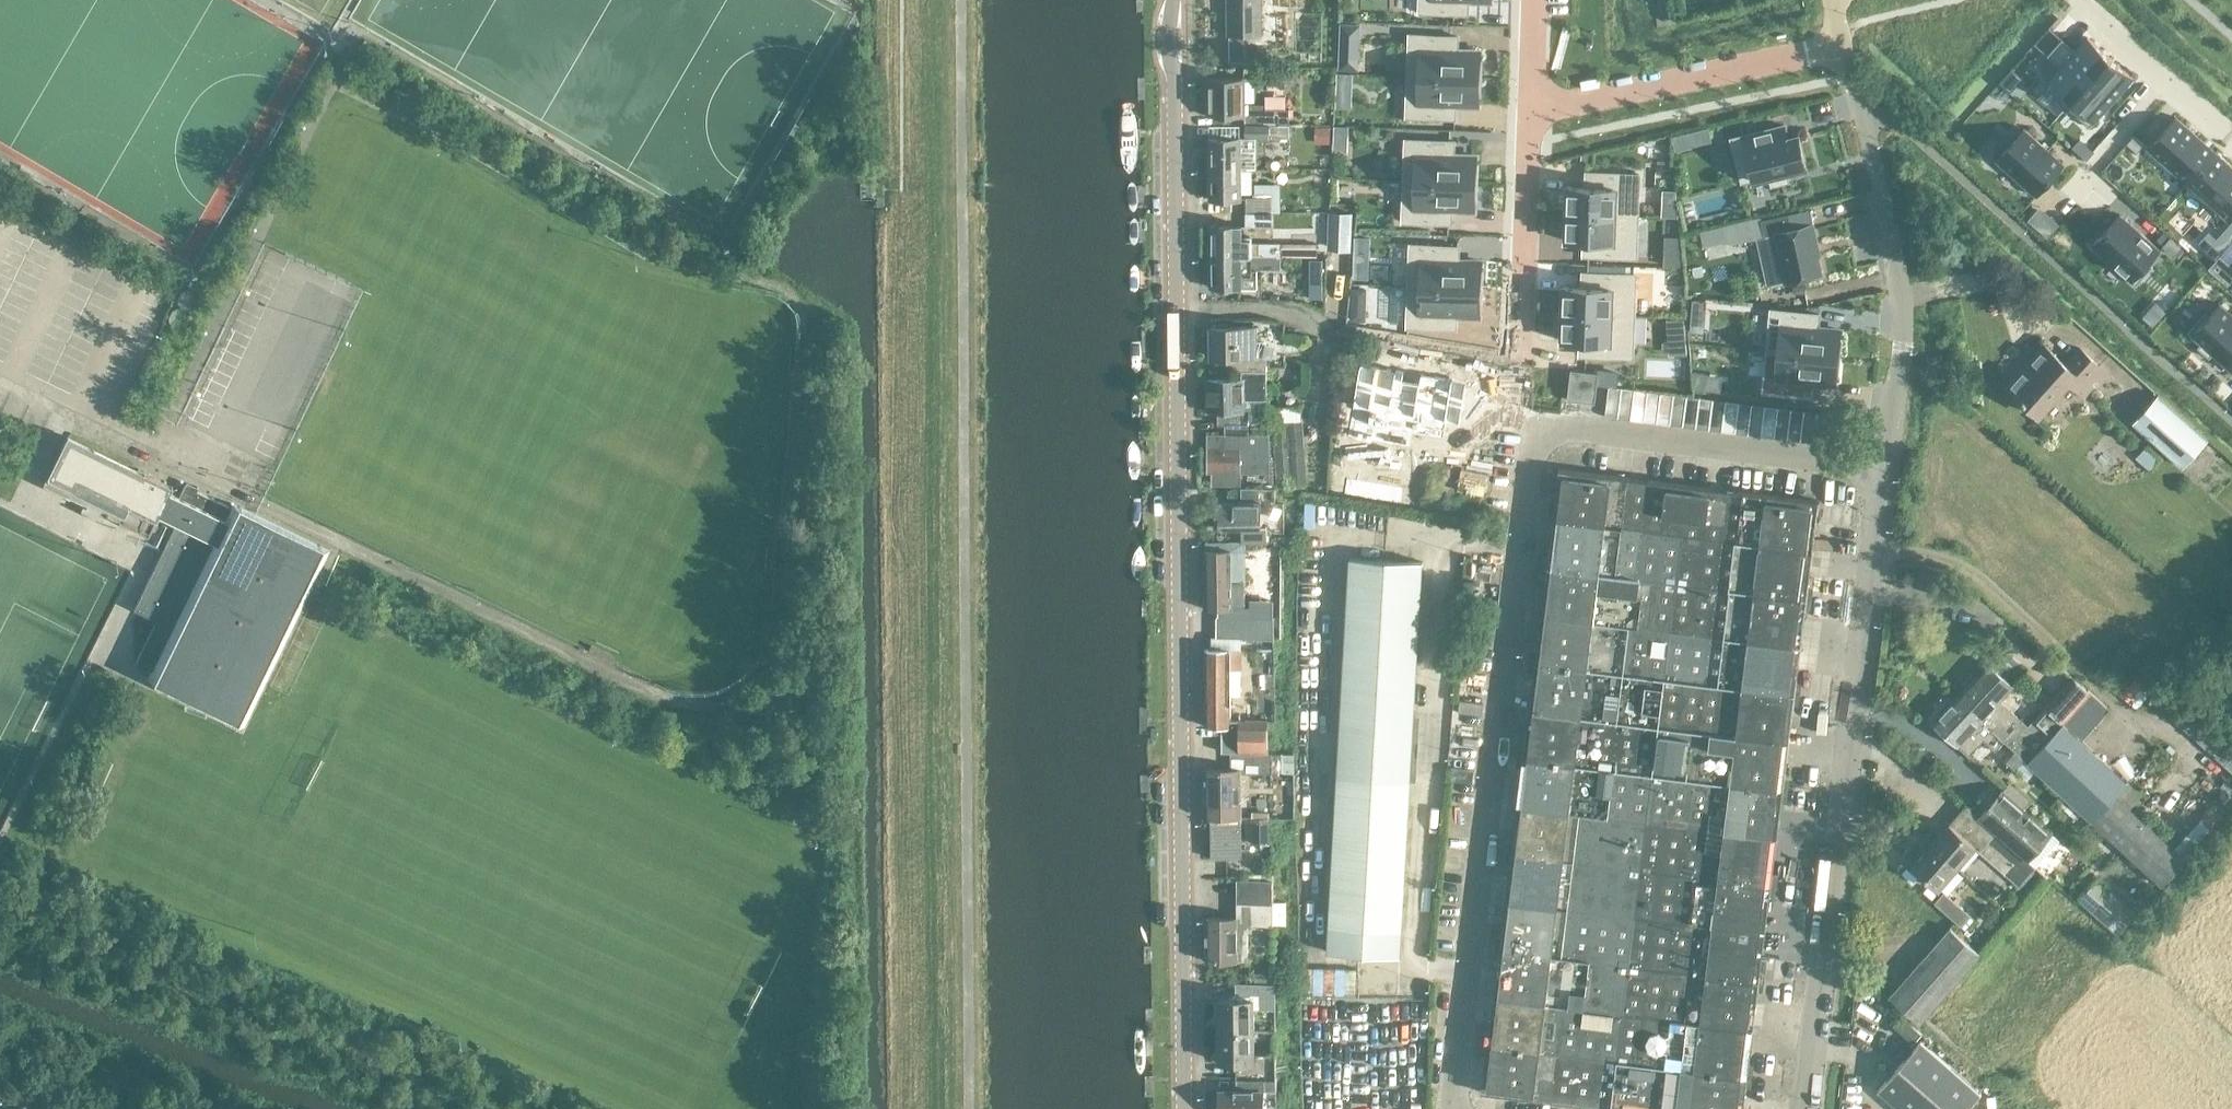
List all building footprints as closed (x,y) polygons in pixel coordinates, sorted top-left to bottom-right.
[(1261,0),(1228,0),(1228,33),(1262,32),(1261,0)] [(1420,11),(1468,13),(1468,0),(1420,0),(1420,11)] [(1360,67),(1362,21),(1341,20),(1339,67),(1360,67)] [(2090,32),(2050,77),(2073,98),(2113,53),(2090,32)] [(1410,34),(1408,75),(1480,78),(1481,51),(1458,50),(1458,36),(1410,34)] [(2113,53),(2073,98),(2096,118),(2136,73),(2113,53)] [(1408,75),(1407,116),(1455,118),(1456,104),(1479,105),(1480,78),(1408,75)] [(1245,78),(1209,78),(1209,116),(1245,115),(1245,124),(1269,123),(1289,123),(1289,108),(1265,108),(1265,104),(1245,105),(1245,78)] [(1267,104),(1286,103),(1286,92),(1266,93),(1267,104)] [(2178,111),(2148,144),(2189,181),(2219,147),(2178,111)] [(1269,123),(1245,124),(1246,138),(1269,137),(1269,123)] [(1289,123),(1269,123),(1269,137),(1289,137),(1289,123)] [(1784,125),(1732,138),(1743,181),(1770,174),(1773,184),(1788,180),(1786,170),(1806,165),(1799,136),(1788,138),(1784,125)] [(1710,126),(1674,132),(1676,146),(1713,140),(1710,126)] [(2024,133),(1995,166),(2035,203),(2065,170),(2024,133)] [(1209,138),(1210,168),(1240,168),(1240,138),(1209,138)] [(1406,139),(1405,180),(1476,182),(1477,156),(1454,155),(1454,141),(1406,139)] [(2189,181),(2230,217),(2231,214),(2231,159),(2219,147),(2189,181)] [(1240,168),(1210,168),(1210,199),(1240,199),(1240,168)] [(1568,185),(1567,213),(1638,216),(1640,174),(1591,172),(1591,186),(1568,185)] [(1405,180),(1403,221),(1451,223),(1452,209),(1475,210),(1476,182),(1405,180)] [(1678,213),(1678,187),(1663,187),(1663,213),(1678,213)] [(1272,197),(1245,197),(1246,212),(1273,212),(1272,197)] [(1273,212),(1246,212),(1246,225),(1273,224),(1273,212)] [(1352,213),(1330,212),(1329,230),(1328,246),(1351,247),(1351,231),(1352,213)] [(1762,218),(1762,216),(1726,223),(1731,244),(1757,239),(1767,284),(1788,281),(1822,273),(1811,223),(1792,227),(1789,212),(1762,218)] [(1567,213),(1566,240),(1589,241),(1588,255),(1637,257),(1638,216),(1567,213)] [(2122,220),(2092,254),(2133,290),(2163,257),(2122,220)] [(1210,225),(1211,256),(1280,255),(1280,243),(1252,243),(1251,236),(1241,236),(1241,225),(1210,225)] [(1354,275),(1369,275),(1371,234),(1356,233),(1354,275)] [(1666,261),(1681,261),(1680,233),(1665,233),(1666,261)] [(1479,253),(1478,235),(1462,236),(1463,254),(1479,253)] [(1317,243),(1282,243),(1282,255),(1317,255),(1317,243)] [(1411,244),(1410,285),(1481,288),(1482,261),(1459,260),(1459,246),(1411,244)] [(2210,268),(2231,284),(2231,262),(2221,253),(2210,268)] [(1280,255),(1211,256),(1211,287),(1259,286),(1258,268),(1281,268),(1280,255)] [(1323,258),(1310,258),(1310,298),(1323,298),(1323,258)] [(1564,285),(1563,312),(1634,315),(1636,274),(1588,272),(1587,286),(1564,285)] [(192,282),(189,289),(198,293),(202,286),(192,282)] [(1410,285),(1408,326),(1456,328),(1457,314),(1480,315),(1481,288),(1410,285)] [(1770,308),(1766,350),(1840,357),(1842,328),(1818,326),(1819,313),(1770,308)] [(1563,312),(1562,340),(1585,341),(1585,355),(1633,357),(1634,315),(1563,312)] [(2203,353),(2231,378),(2231,320),(2203,353)] [(1225,369),(1241,368),(1267,369),(1267,354),(1257,354),(1257,325),(1210,325),(1210,356),(1224,356),(1225,369)] [(2069,382),(2083,395),(2105,370),(2080,348),(2065,363),(2045,345),(2032,359),(2034,361),(2010,388),(2036,412),(2050,397),(2053,399),(2069,382)] [(1766,350),(1762,391),(1811,396),(1813,382),(1838,385),(1840,357),(1766,350)] [(1600,372),(1571,367),(1567,398),(1595,402),(1600,372)] [(1226,432),(1235,432),(1249,432),(1249,398),(1267,398),(1267,369),(1241,368),(1241,377),(1206,378),(1207,410),(1219,410),(1218,423),(1226,423),(1226,432)] [(1373,445),(1414,452),(1424,387),(1384,381),(1373,445)] [(1631,413),(1637,383),(1624,381),(1619,411),(1631,413)] [(1644,415),(1649,385),(1637,383),(1631,413),(1644,415)] [(1657,418),(1662,388),(1649,385),(1644,415),(1657,418)] [(1452,458),(1462,393),(1424,387),(1414,452),(1452,458)] [(1670,420),(1675,390),(1662,388),(1657,418),(1670,420)] [(1683,422),(1688,392),(1675,390),(1670,420),(1683,422)] [(1695,424),(1701,394),(1688,392),(1683,422),(1695,424)] [(1708,427),(1713,397),(1701,394),(1695,424),(1708,427)] [(2206,440),(2157,395),(2132,422),(2182,467),(2206,440)] [(1721,429),(1726,399),(1713,397),(1708,427),(1721,429)] [(1734,431),(1739,401),(1726,399),(1721,429),(1734,431)] [(1746,433),(1751,403),(1739,401),(1734,431),(1746,433)] [(1759,435),(1764,405),(1751,403),(1746,433),(1759,435)] [(1772,437),(1777,408),(1764,405),(1759,435),(1772,437)] [(1785,440),(1790,410),(1777,408),(1772,437),(1785,440)] [(1797,442),(1803,412),(1790,410),(1785,440),(1797,442)] [(1810,444),(1815,414),(1803,412),(1797,442),(1810,444)] [(1823,446),(1828,416),(1815,414),(1810,444),(1823,446)] [(1836,449),(1840,424),(1841,419),(1828,416),(1823,446),(1836,449)] [(1240,444),(1240,447),(1240,458),(1254,457),(1254,447),(1270,447),(1269,432),(1249,432),(1235,432),(1235,444),(1240,444)] [(156,519),(158,515),(170,491),(172,485),(143,471),(142,473),(79,442),(73,439),(67,437),(44,485),(148,535),(156,519)] [(1262,457),(1254,457),(1240,458),(1240,447),(1208,447),(1208,470),(1213,470),(1213,483),(1230,483),(1229,470),(1262,470),(1262,457)] [(1559,468),(1553,517),(1683,533),(1689,484),(1559,468)] [(170,491),(158,515),(165,518),(175,523),(134,609),(144,614),(156,619),(136,661),(152,669),(148,677),(245,724),(329,547),(232,501),(230,506),(202,492),(203,490),(192,484),(191,487),(184,484),(179,495),(170,491)] [(1819,500),(1689,484),(1683,533),(1813,549),(1819,500)] [(1261,525),(1260,500),(1260,488),(1242,489),(1242,500),(1215,500),(1215,526),(1241,525),(1241,540),(1266,540),(1266,525),(1261,525)] [(1383,490),(1381,501),(1403,505),(1405,496),(1405,494),(1383,490)] [(1405,496),(1403,505),(1424,508),(1426,499),(1405,496)] [(1683,533),(1553,517),(1547,565),(1677,581),(1683,533)] [(1813,549),(1683,533),(1677,581),(1807,597),(1813,549)] [(1231,607),(1231,616),(1250,616),(1250,607),(1245,607),(1244,579),(1232,579),(1232,550),(1204,550),(1204,607),(1231,607)] [(1423,561),(1350,557),(1328,951),(1400,956),(1423,561)] [(1677,581),(1547,565),(1541,613),(1671,629),(1677,581)] [(1807,597),(1677,581),(1671,629),(1801,645),(1807,597)] [(1671,629),(1541,613),(1535,660),(1665,676),(1671,629)] [(1231,616),(1217,616),(1217,636),(1239,637),(1270,637),(1269,615),(1250,616),(1231,616)] [(1801,645),(1671,629),(1665,676),(1795,693),(1801,645)] [(1240,668),(1239,637),(1217,636),(1212,636),(1211,648),(1205,648),(1205,725),(1221,725),(1221,747),(1265,747),(1265,724),(1241,725),(1241,716),(1230,716),(1229,668),(1240,668)] [(1665,676),(1535,660),(1529,708),(1659,724),(1665,676)] [(1987,662),(1977,673),(1955,696),(1991,729),(2003,740),(2005,739),(2029,761),(2064,723),(2046,706),(2028,726),(2000,700),(2013,686),(1987,662)] [(1795,693),(1665,676),(1659,724),(1789,740),(1795,693)] [(2160,707),(2231,772),(2231,740),(2176,690),(2160,707)] [(1991,729),(1955,696),(1933,721),(1968,754),(1991,729)] [(1659,724),(1529,708),(1523,756),(1653,773),(1659,724)] [(2128,782),(2064,723),(2029,761),(2162,884),(2186,858),(2117,794),(2128,782)] [(1789,740),(1659,724),(1653,773),(1783,789),(1789,740)] [(1279,750),(1280,768),(1296,767),(1295,750),(1279,750)] [(1653,773),(1523,756),(1517,804),(1647,820),(1653,773)] [(1240,767),(1204,768),(1205,816),(1211,816),(1212,857),(1241,856),(1240,767)] [(1783,789),(1653,773),(1647,820),(1777,836),(1783,789)] [(2011,779),(2004,788),(2019,799),(2026,791),(2011,779)] [(2003,788),(1979,815),(2030,859),(2053,832),(2003,788)] [(1647,820),(1517,804),(1511,851),(1641,867),(1647,820)] [(1979,815),(1967,804),(1932,844),(1958,866),(1975,846),(2020,885),(2035,869),(2028,861),(2030,859),(1979,815)] [(1271,839),(1270,808),(1252,809),(1252,840),(1271,839)] [(1777,836),(1647,820),(1641,867),(1771,883),(1777,836)] [(1958,866),(1932,844),(1913,865),(1939,888),(1958,866)] [(1641,867),(1511,851),(1505,898),(1635,915),(1641,867)] [(1771,883),(1641,867),(1635,915),(1765,931),(1771,883)] [(2096,881),(2083,896),(2117,925),(2130,911),(2096,881)] [(1935,902),(1961,924),(1970,914),(1944,891),(1935,902)] [(1635,915),(1505,898),(1493,995),(1623,1011),(1629,963),(1635,915)] [(1247,959),(1246,924),(1274,924),(1274,901),(1237,901),(1237,917),(1206,917),(1206,959),(1247,959)] [(1765,931),(1635,915),(1629,963),(1759,979),(1765,931)] [(1890,995),(1920,1022),(1981,953),(1952,927),(1890,995)] [(1759,979),(1629,963),(1623,1011),(1753,1027),(1759,979)] [(1217,997),(1218,1029),(1252,1029),(1252,1007),(1274,1007),(1273,981),(1235,982),(1235,997),(1217,997)] [(1623,1011),(1493,995),(1487,1042),(1617,1059),(1623,1011)] [(1753,1027),(1623,1011),(1617,1059),(1747,1075),(1753,1027)] [(1252,1029),(1218,1029),(1218,1060),(1236,1060),(1236,1076),(1275,1075),(1275,1050),(1252,1050),(1252,1029)] [(1888,1077),(1878,1089),(1900,1108),(1967,1108),(1982,1093),(1921,1040),(1888,1077)] [(1617,1059),(1487,1042),(1483,1077),(1481,1091),(1611,1108),(1617,1059)] [(1617,1059),(1611,1108),(1621,1108),(1744,1108),(1747,1075),(1617,1059)] [(1236,1076),(1237,1089),(1219,1089),(1219,1108),(1265,1108),(1265,1089),(1275,1089),(1275,1075),(1236,1076)]
